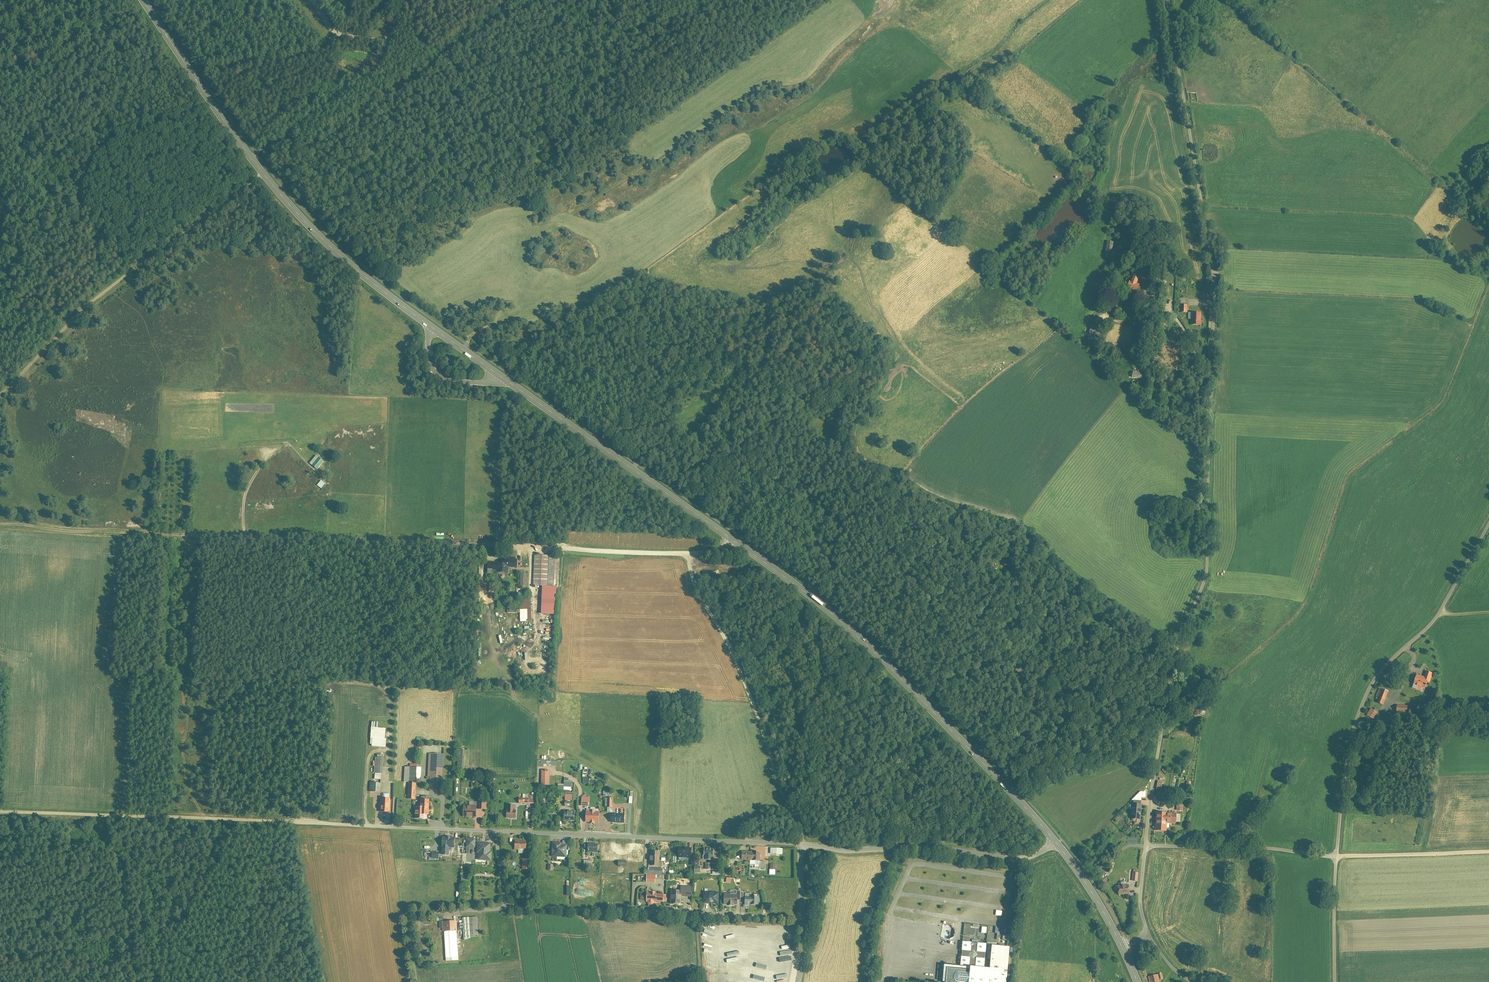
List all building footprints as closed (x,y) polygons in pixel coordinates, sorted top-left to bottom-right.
[(1106,240),(1102,259),(1111,260),(1114,241),(1106,240)] [(1133,276),(1132,282),(1129,281),(1127,287),(1133,289),(1131,295),(1137,297),(1139,291),(1137,291),(1139,285),(1136,284),(1138,278),(1133,276)] [(1192,324),(1200,325),(1201,313),(1192,312),(1192,324)] [(1092,323),(1084,342),(1101,346),(1105,329),(1092,323)] [(319,468),(325,461),(320,457),(314,465),(319,468)] [(534,556),(532,586),(555,587),(557,557),(534,556)] [(1417,674),(1413,687),(1424,691),(1428,678),(1417,674)] [(1374,703),(1383,707),(1389,691),(1380,687),(1374,703)] [(1404,691),(1403,701),(1423,703),(1423,692),(1404,691)] [(1397,703),(1396,712),(1407,713),(1408,704),(1397,703)] [(1368,718),(1374,720),(1377,712),(1371,709),(1368,718)] [(370,727),(370,747),(384,747),(384,727),(370,727)] [(425,779),(429,779),(429,791),(441,791),(443,757),(427,755),(425,779)] [(413,800),(414,783),(419,784),(420,769),(415,768),(404,768),(402,799),(413,800)] [(540,770),(540,786),(549,786),(549,770),(540,770)] [(368,782),(369,792),(380,792),(380,782),(368,782)] [(1175,785),(1172,796),(1178,798),(1181,787),(1175,785)] [(1140,792),(1131,800),(1136,801),(1139,799),(1145,800),(1146,792),(1140,792)] [(1157,793),(1156,802),(1168,803),(1168,794),(1157,793)] [(378,798),(379,812),(389,812),(388,798),(378,798)] [(423,820),(423,812),(427,812),(427,803),(423,803),(423,799),(419,799),(419,806),(414,806),(414,820),(423,820)] [(483,809),(483,800),(469,800),(469,806),(476,805),(476,810),(483,809)] [(1130,804),(1130,820),(1138,821),(1139,804),(1130,804)] [(461,808),(461,817),(474,816),(474,808),(461,808)] [(584,812),(584,822),(598,822),(598,812),(584,812)] [(1120,813),(1115,819),(1125,829),(1130,823),(1120,813)] [(1155,813),(1155,816),(1154,816),(1154,832),(1163,832),(1163,823),(1174,823),(1174,813),(1155,813)] [(443,836),(443,846),(444,846),(451,846),(454,846),(454,837),(443,836)] [(467,838),(467,847),(476,847),(476,838),(467,838)] [(516,839),(515,848),(526,849),(527,840),(516,839)] [(478,842),(477,858),(492,858),(492,842),(478,842)] [(590,842),(589,851),(599,852),(600,843),(590,842)] [(555,843),(554,854),(568,855),(569,843),(555,843)] [(629,856),(629,848),(616,847),(616,855),(629,856)] [(693,856),(690,856),(690,848),(677,848),(677,858),(687,858),(687,867),(693,867),(693,856)] [(703,848),(703,857),(715,857),(715,848),(703,848)] [(653,850),(652,865),(660,866),(660,850),(653,850)] [(741,851),(741,860),(755,860),(755,851),(741,851)] [(522,859),(522,871),(530,870),(530,859),(522,859)] [(753,861),(753,869),(764,869),(764,861),(753,861)] [(1118,886),(1118,894),(1130,893),(1129,885),(1126,885),(1126,881),(1121,881),(1121,885),(1118,886)] [(680,886),(680,891),(671,891),(671,904),(680,904),(680,896),(689,896),(689,886),(680,886)] [(648,890),(647,901),(665,902),(665,900),(665,895),(666,894),(657,893),(657,891),(648,890)] [(703,893),(703,904),(716,904),(716,893),(703,893)] [(736,895),(725,894),(724,904),(736,905),(736,895)] [(759,897),(746,897),(746,905),(759,905),(759,897)] [(463,918),(463,939),(477,939),(476,918),(463,918)] [(442,922),(442,931),(444,931),(445,962),(457,961),(455,921),(442,922)] [(1009,947),(994,945),(995,941),(986,940),(985,944),(963,941),(961,966),(945,964),(943,981),(945,981),(1005,981),(1009,947)] [(1152,978),(1153,981),(1161,981),(1161,980),(1164,980),(1164,973),(1158,974),(1158,977),(1152,978)]
